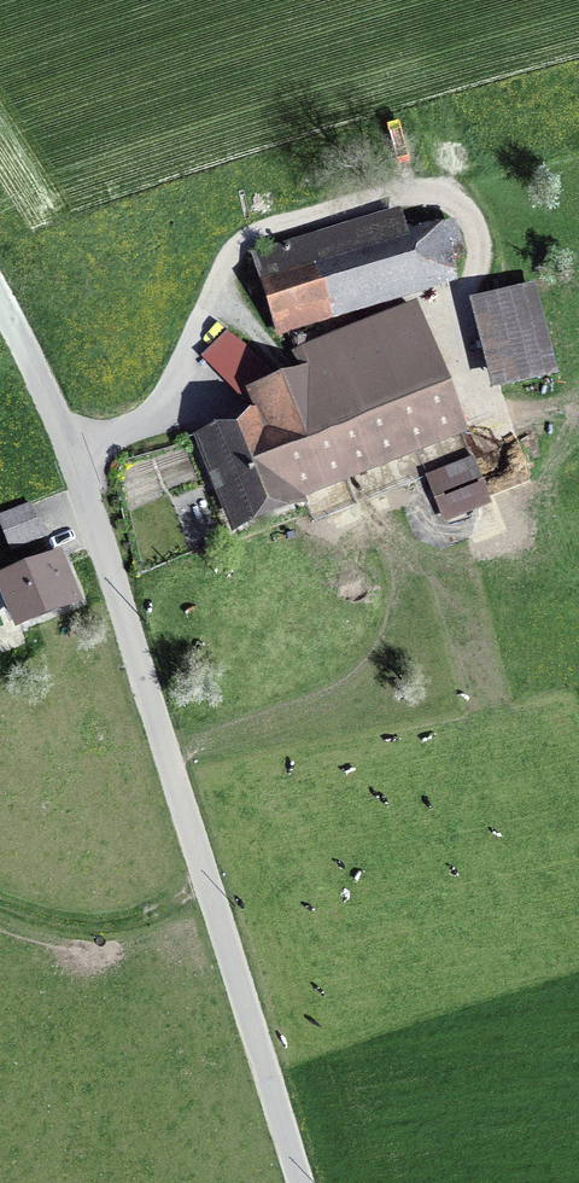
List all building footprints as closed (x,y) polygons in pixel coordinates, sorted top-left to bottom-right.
[(264,276),(284,340),(479,281),(459,217),(264,276)] [(529,296),(479,308),(497,384),(548,372),(529,296)] [(308,514),(477,446),(430,332),(329,372),(320,348),(220,388),(228,407),(187,423),(230,529),(302,500),(308,514)] [(475,459),(431,477),(449,521),(493,503),(475,459)] [(0,516),(0,521),(10,550),(43,538),(31,505),(0,516)] [(69,545),(1,572),(24,629),(91,602),(69,545)]
